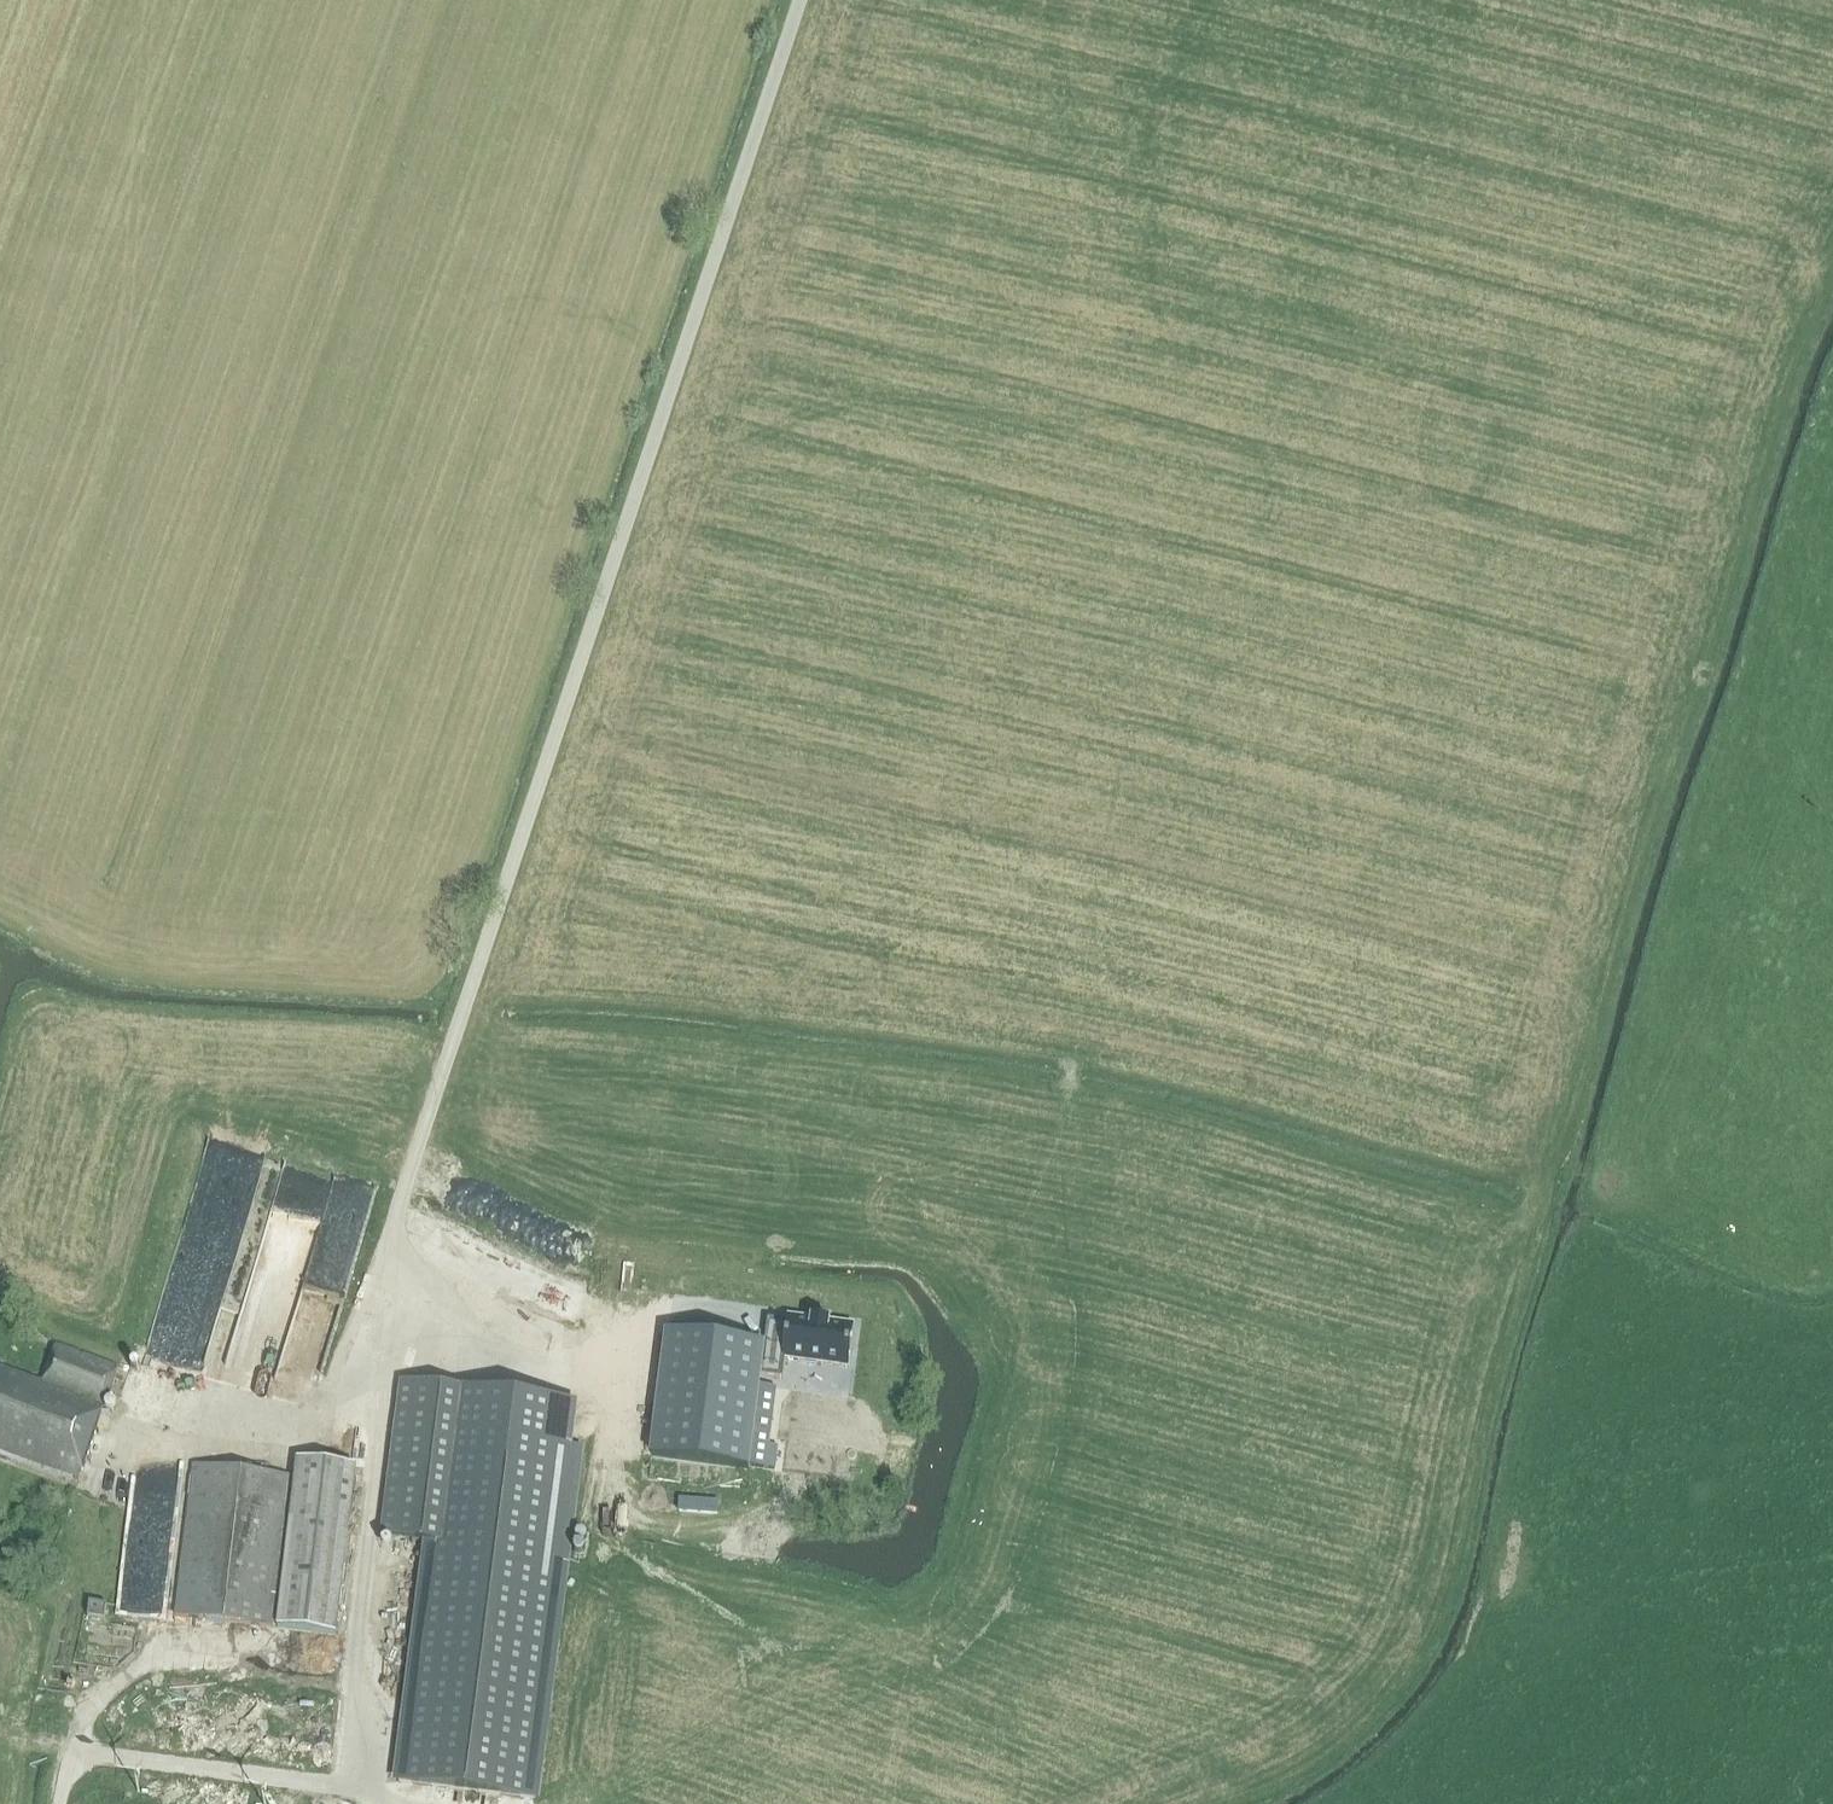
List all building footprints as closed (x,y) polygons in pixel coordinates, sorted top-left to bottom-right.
[(323,1219),(281,1374),(322,1385),(364,1230),(323,1219)] [(227,1299),(203,1370),(224,1377),(248,1307),(227,1299)] [(847,1368),(852,1326),(788,1317),(787,1322),(767,1320),(763,1346),(668,1333),(652,1456),(747,1469),(760,1376),(782,1379),(784,1359),(847,1368)] [(117,1366),(54,1345),(41,1382),(0,1368),(0,1455),(78,1482),(117,1366)] [(483,1392),(399,1381),(379,1535),(463,1546),(483,1392)] [(824,1381),(787,1383),(788,1390),(763,1391),(765,1435),(788,1433),(789,1452),(828,1451),(824,1381)] [(356,1465),(295,1458),(275,1627),(336,1635),(356,1465)] [(291,1476),(192,1464),(173,1616),(272,1628),(291,1476)] [(128,1546),(121,1618),(159,1621),(165,1549),(128,1546)] [(106,1603),(89,1601),(87,1616),(104,1618),(106,1603)]
